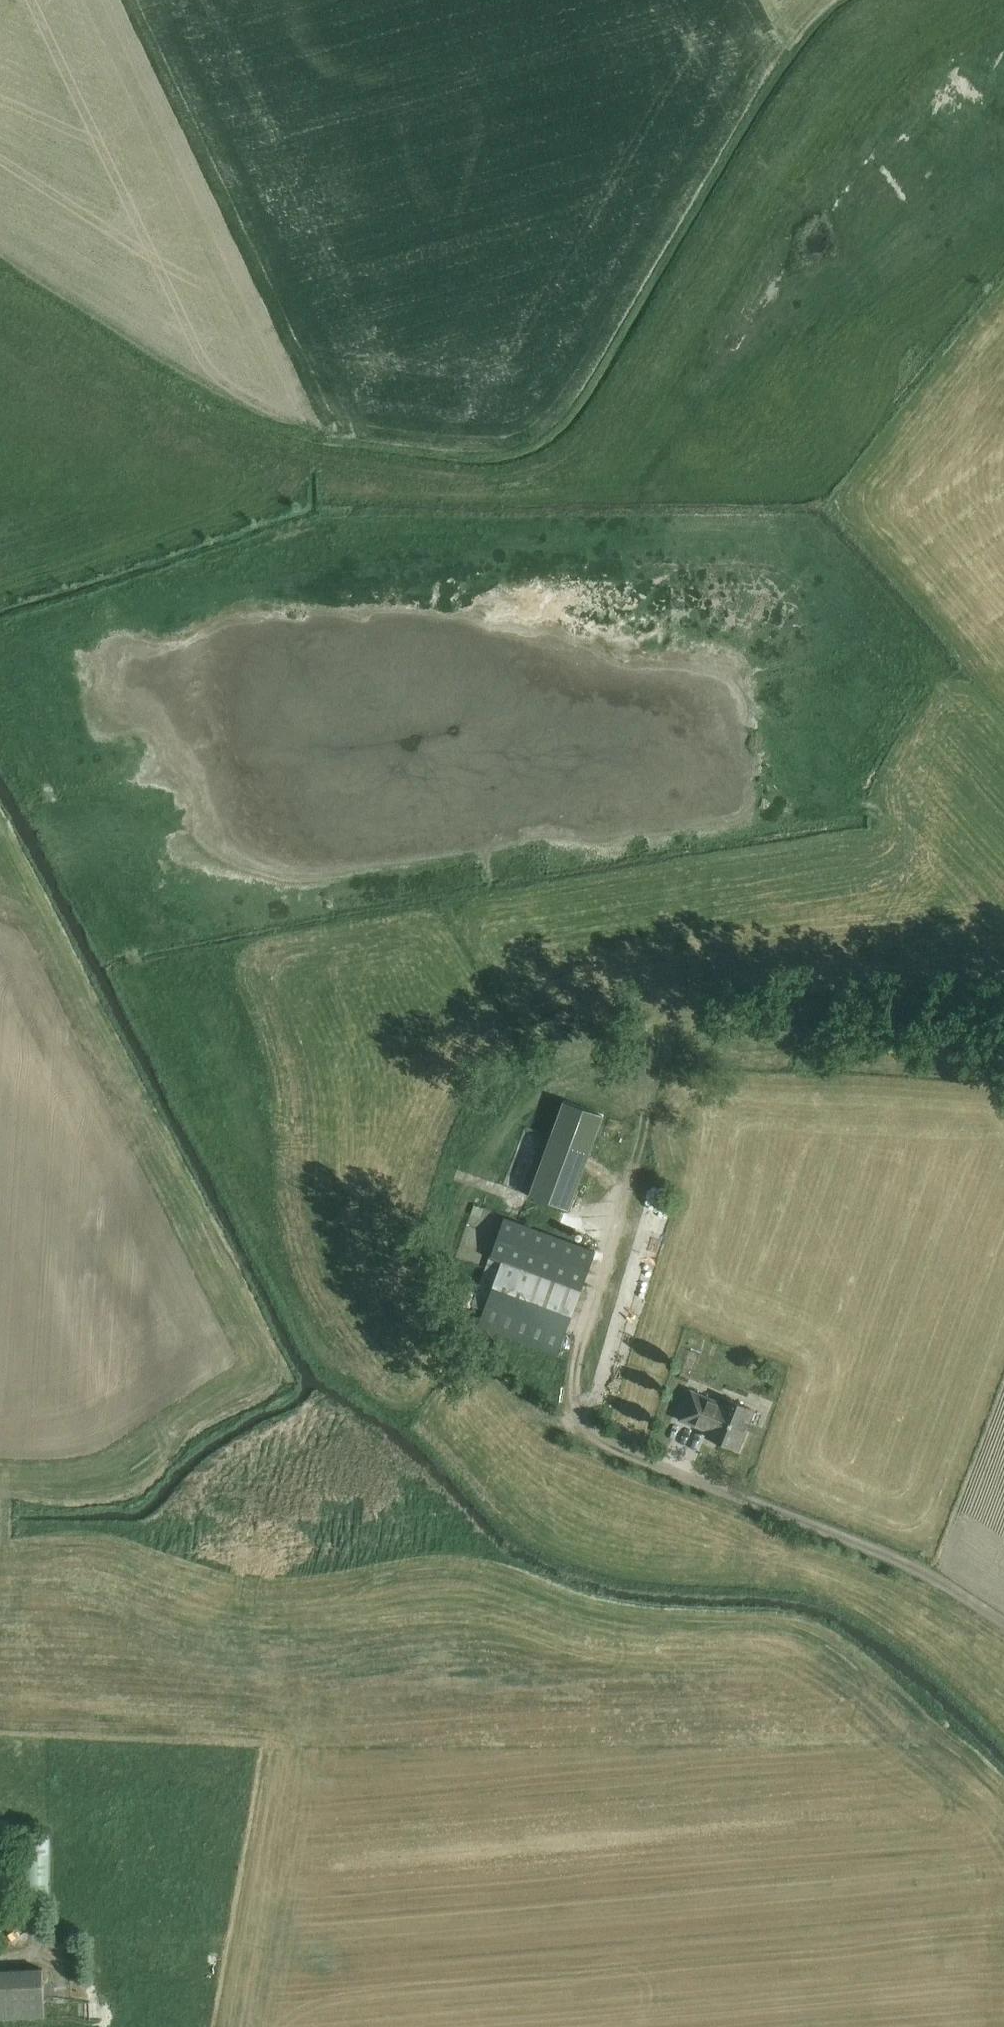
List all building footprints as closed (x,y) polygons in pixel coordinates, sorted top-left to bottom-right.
[(574,1193),(603,1115),(582,1108),(565,1101),(536,1179),(530,1195),(548,1202),(568,1210),(574,1193)] [(643,1247),(667,1253),(680,1198),(655,1193),(643,1247)] [(474,1204),(470,1213),(480,1217),(483,1208),(474,1204)] [(485,1311),(479,1326),(557,1354),(595,1252),(570,1242),(577,1224),(525,1205),(518,1223),(505,1217),(473,1307),(485,1311)] [(678,1420),(707,1431),(705,1437),(738,1450),(754,1410),(721,1397),(719,1402),(690,1390),(678,1420)] [(45,2017),(43,1969),(0,1970),(0,2019),(45,2017)]
